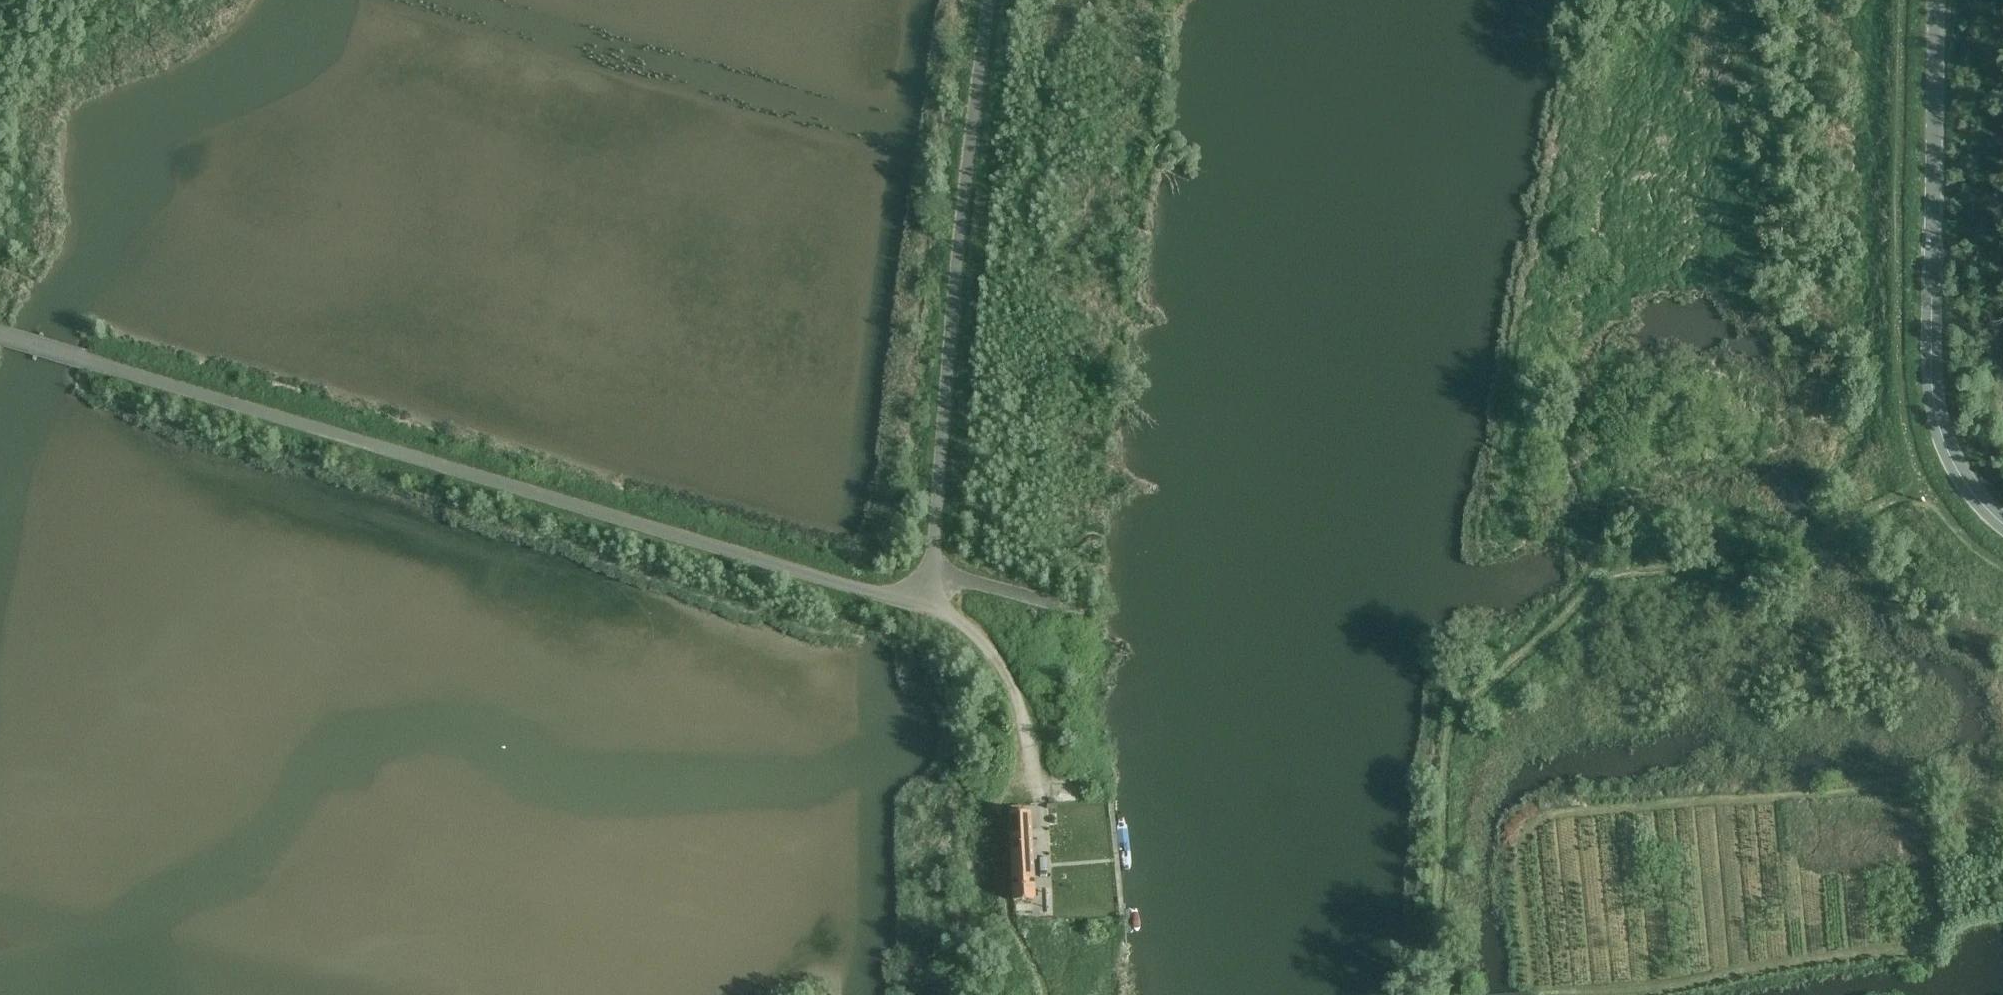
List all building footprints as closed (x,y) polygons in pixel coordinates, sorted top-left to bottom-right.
[(1032,810),(1010,811),(1013,897),(1035,896),(1032,810)]
